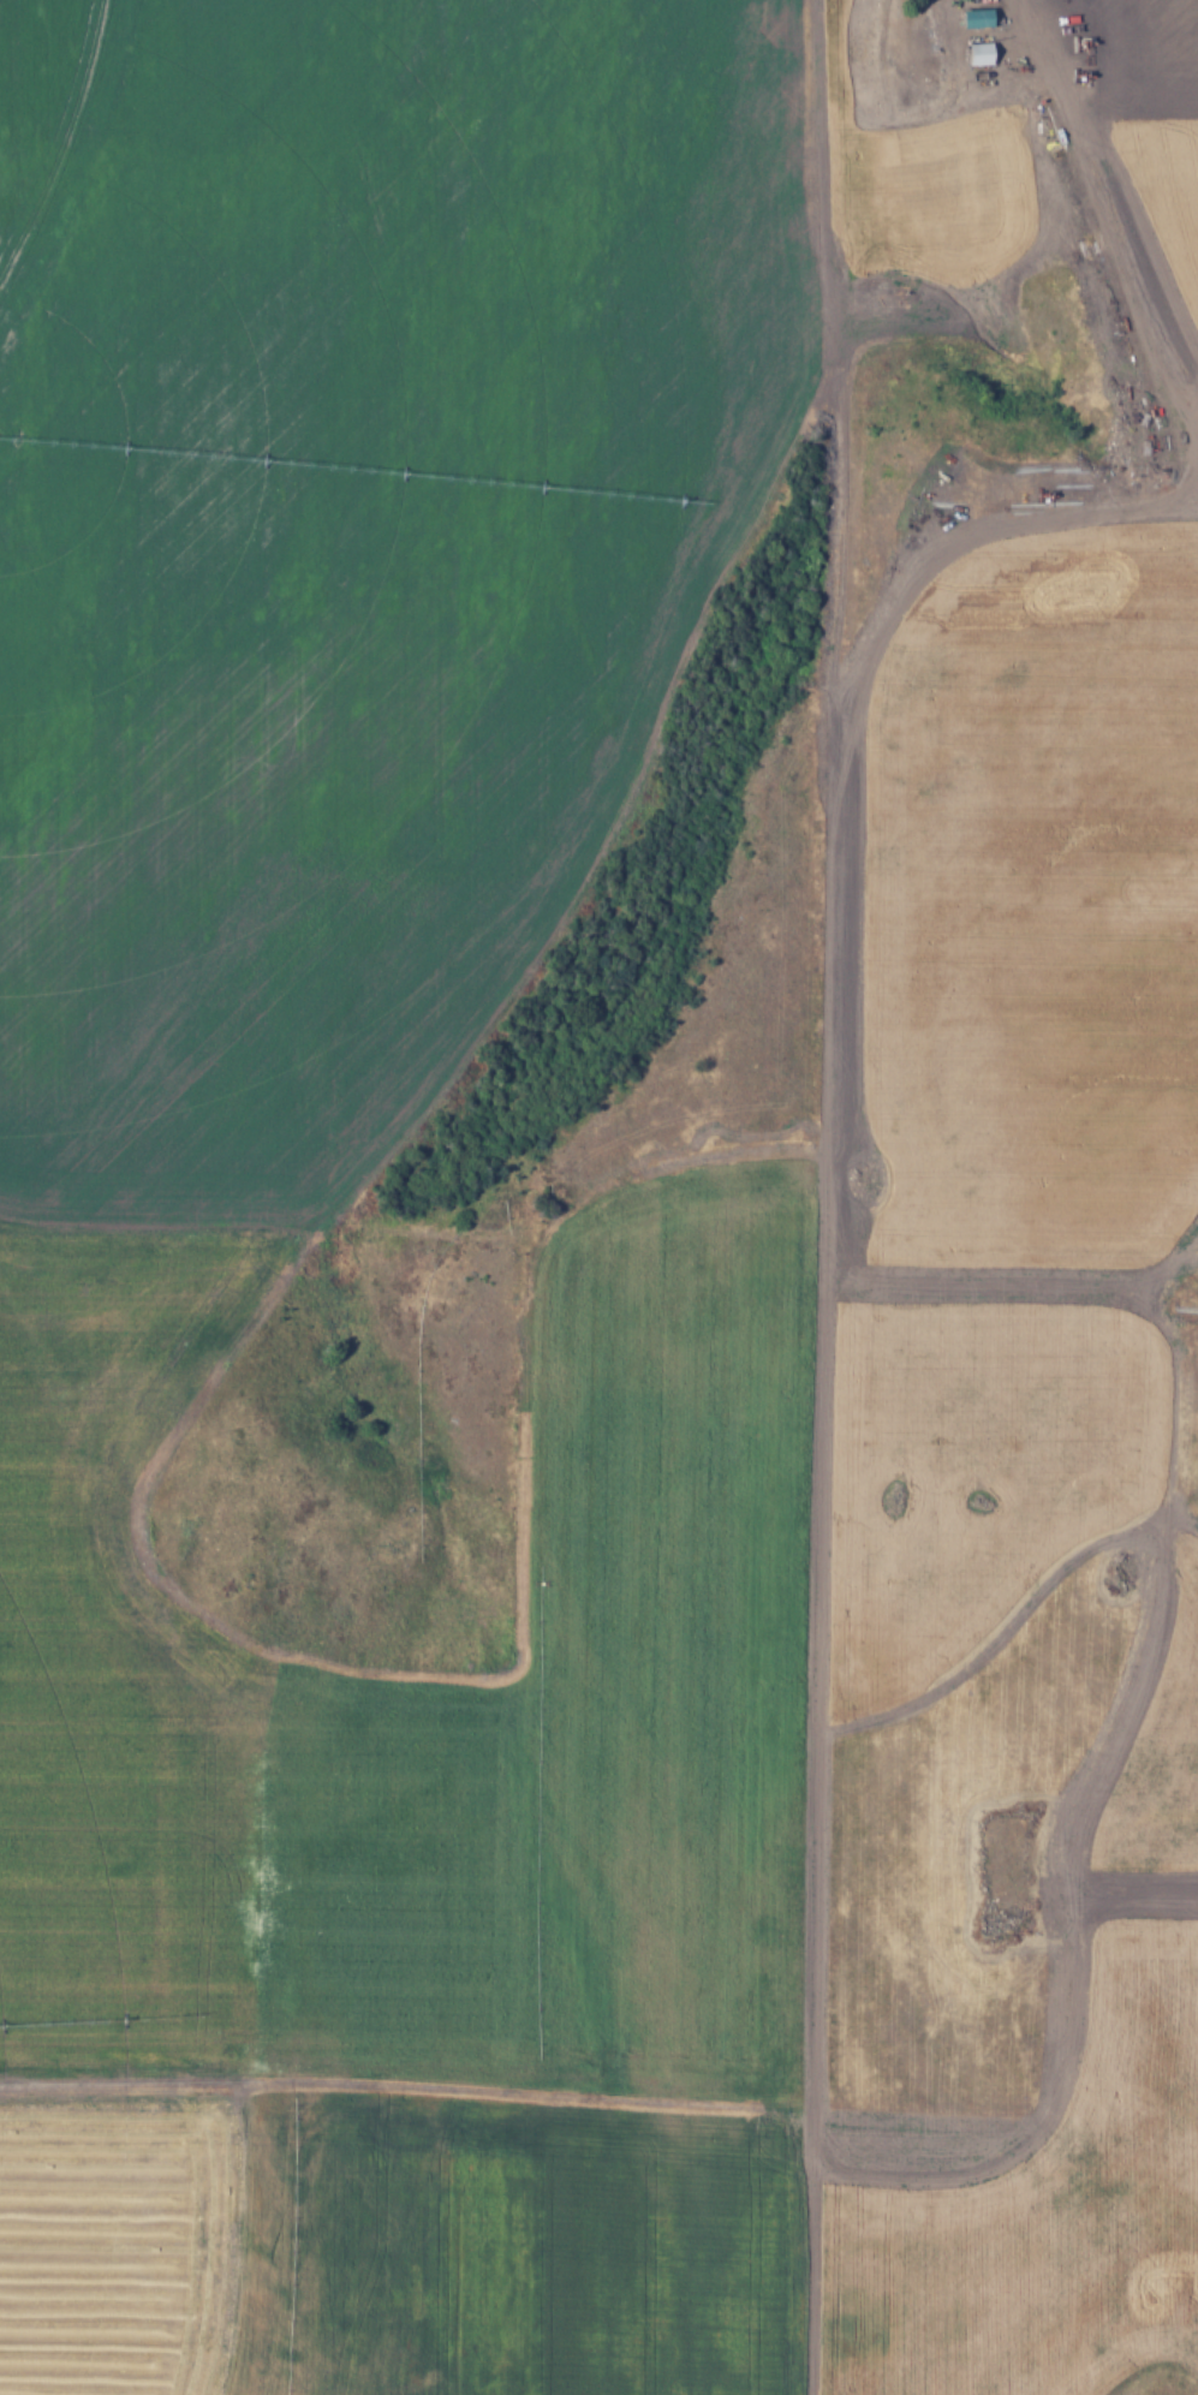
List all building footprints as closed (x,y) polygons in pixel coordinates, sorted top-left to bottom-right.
[(961,25),(991,25),(991,5),(961,5),(961,25)] [(991,64),(991,41),(966,41),(966,64),(991,64)]
